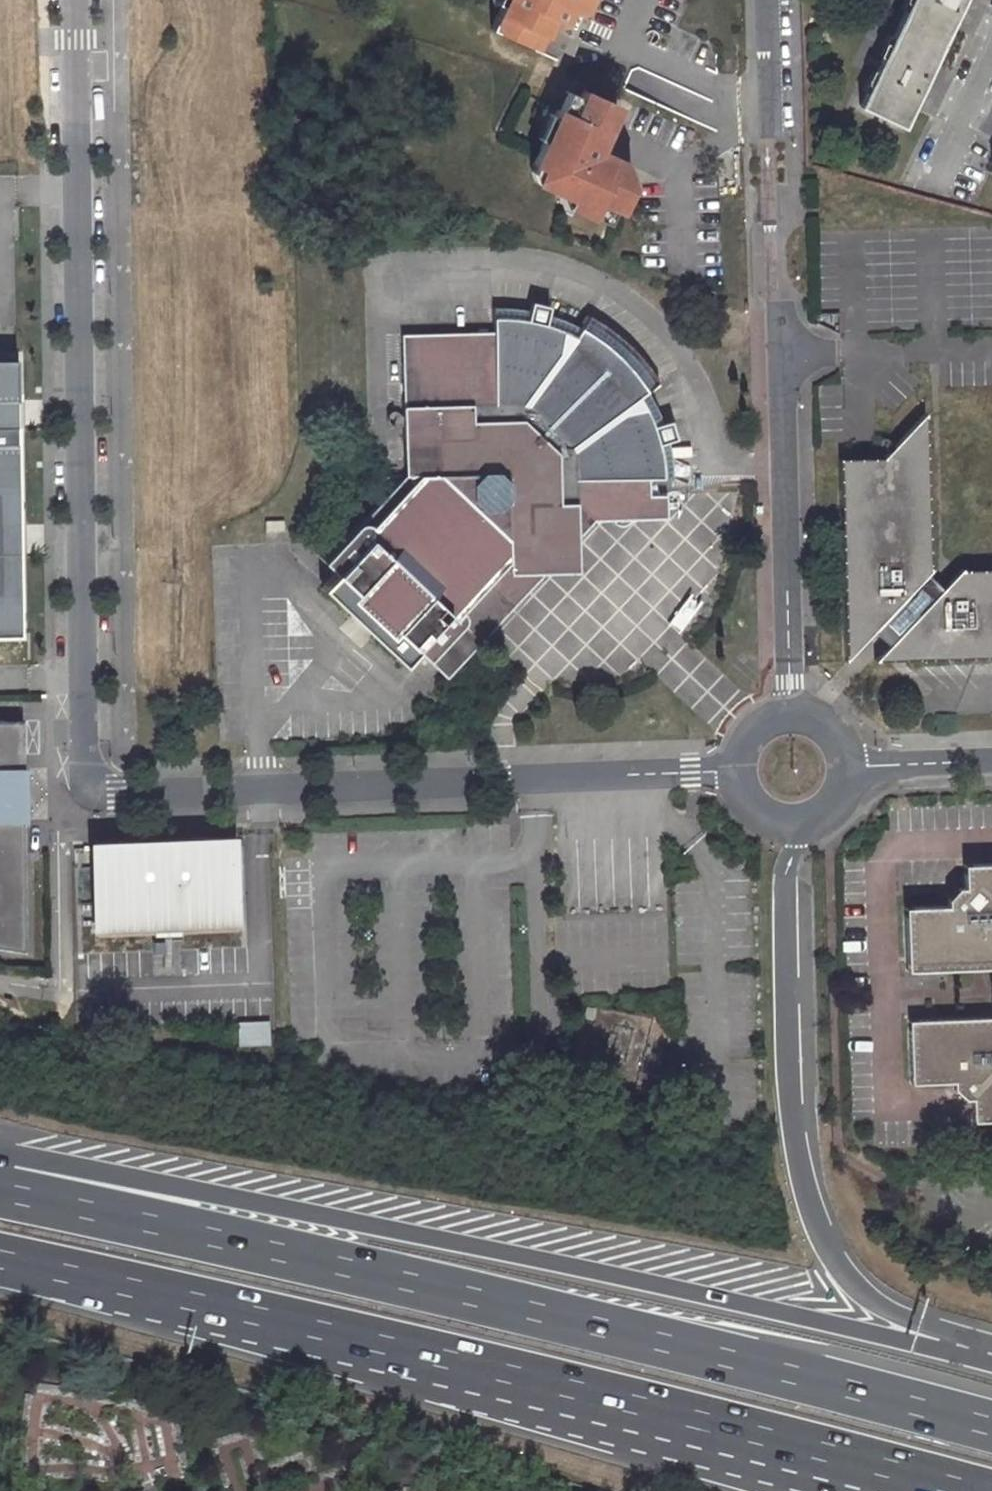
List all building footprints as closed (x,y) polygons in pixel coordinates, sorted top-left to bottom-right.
[(485,40),(528,60),(536,56),(546,28),(556,34),(561,20),(571,24),(582,0),(501,0),(504,2),(496,17),(485,40)] [(496,17),(504,2),(501,0),(494,0),(487,13),(496,17)] [(857,101),(899,123),(962,0),(907,0),(857,101)] [(565,40),(571,24),(561,20),(556,34),(565,40)] [(613,109),(620,93),(584,95),(582,100),(568,93),(571,107),(607,123),(600,143),(612,149),(629,116),(613,109)] [(613,109),(629,116),(634,107),(620,93),(613,109)] [(571,107),(546,170),(552,173),(546,186),(580,202),(577,209),(603,222),(609,207),(624,214),(632,218),(643,189),(617,176),(612,149),(600,143),(607,123),(571,107)] [(624,214),(609,207),(603,222),(605,235),(606,236),(606,235),(624,214)] [(403,470),(321,558),(429,660),(462,624),(529,551),(545,551),(560,550),(559,498),(649,495),(648,473),(674,472),(669,438),(674,437),(667,412),(660,415),(648,384),(658,374),(645,357),(627,339),(607,323),(592,313),(588,312),(581,323),(550,311),(551,307),(531,301),(529,305),(492,304),(493,326),(401,332),(403,470)] [(0,360),(0,636),(17,636),(16,554),(9,554),(9,539),(9,525),(16,525),(14,410),(13,359),(0,360)] [(845,665),(875,632),(891,646),(871,666),(991,662),(991,568),(958,569),(943,585),(931,575),(934,568),(930,413),(886,459),(840,459),(845,665)] [(462,624),(429,660),(437,667),(446,676),(480,640),(544,569),(578,568),(578,519),(664,515),(664,495),(649,495),(559,498),(560,550),(545,551),(529,551),(462,624)] [(283,520),(265,521),(266,532),(284,531),(283,520)] [(23,952),(16,788),(13,724),(0,724),(0,948),(23,952)] [(166,846),(94,849),(98,935),(240,929),(236,843),(166,846)] [(913,910),(907,919),(908,965),(918,971),(991,965),(991,864),(968,866),(963,874),(964,892),(947,893),(948,908),(913,910)] [(913,1022),(907,1033),(909,1078),(918,1084),(952,1082),(952,1090),(964,1101),(971,1101),(971,1116),(979,1122),(991,1121),(991,1016),(913,1022)] [(241,1022),(240,1044),(271,1045),(272,1022),(241,1022)]
